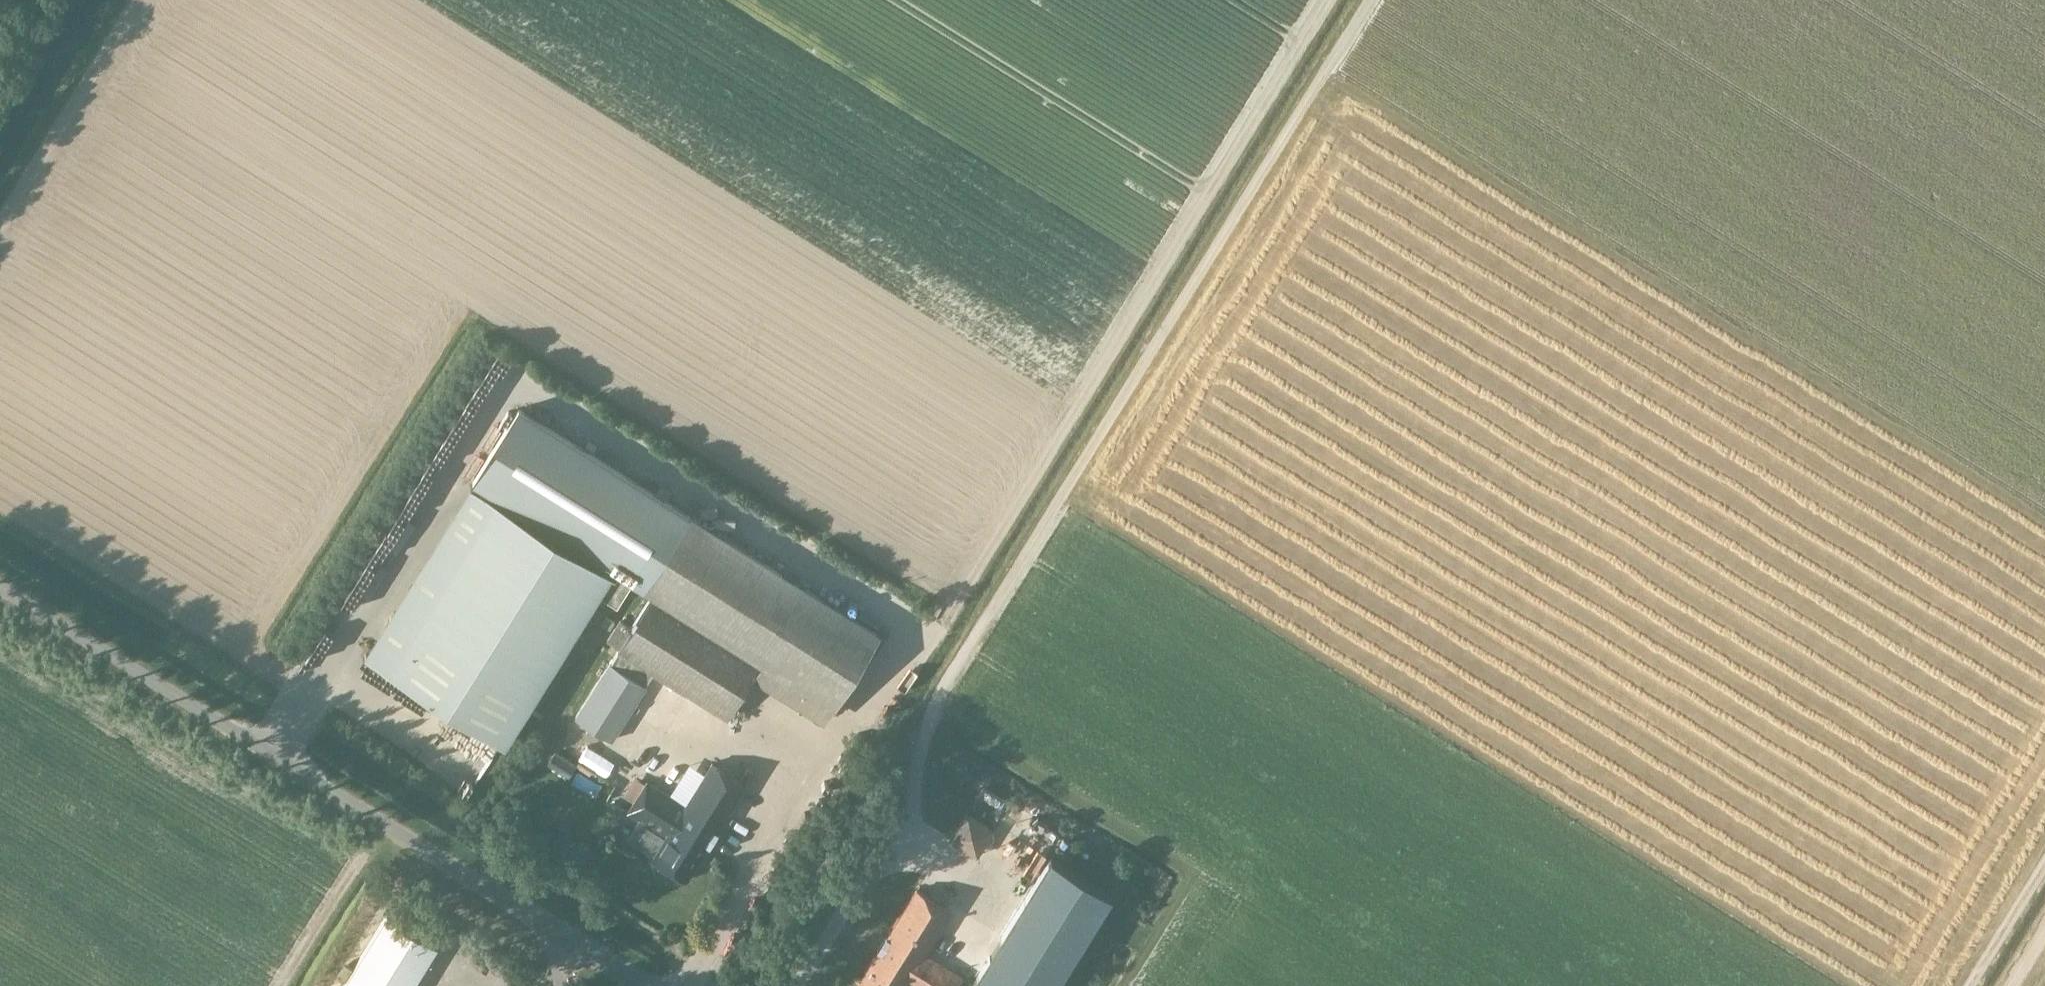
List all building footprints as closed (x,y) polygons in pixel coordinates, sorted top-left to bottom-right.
[(415,625),(388,669),(504,742),(532,698),(529,696),(596,590),(617,603),(631,580),(643,588),(652,593),(632,627),(620,619),(607,640),(619,647),(618,649),(575,717),(611,741),(654,672),(727,717),(752,677),(822,720),(832,704),(841,689),(849,695),(868,665),(859,659),(877,630),(688,514),(518,410),(517,410),(470,486),(497,502),(419,627),(415,625)] [(870,591),(868,603),(880,606),(883,593),(870,591)] [(745,734),(775,705),(761,690),(731,718),(745,734)] [(637,838),(658,851),(653,858),(687,879),(747,784),(713,763),(686,805),(647,781),(628,811),(647,823),(637,838)] [(980,860),(989,834),(956,823),(948,849),(980,860)] [(933,854),(939,851),(930,829),(917,834),(921,844),(910,849),(918,867),(936,860),(933,854)] [(1050,856),(976,976),(992,985),(1053,985),(1110,893),(1050,856)] [(988,929),(1007,878),(978,867),(971,887),(978,890),(973,902),(980,904),(972,924),(988,929)] [(827,893),(832,885),(824,879),(819,888),(827,893)] [(963,977),(925,953),(951,910),(917,889),(890,933),(857,985),(859,985),(958,985),(963,977)] [(438,945),(386,913),(341,985),(413,985),(438,945)]
